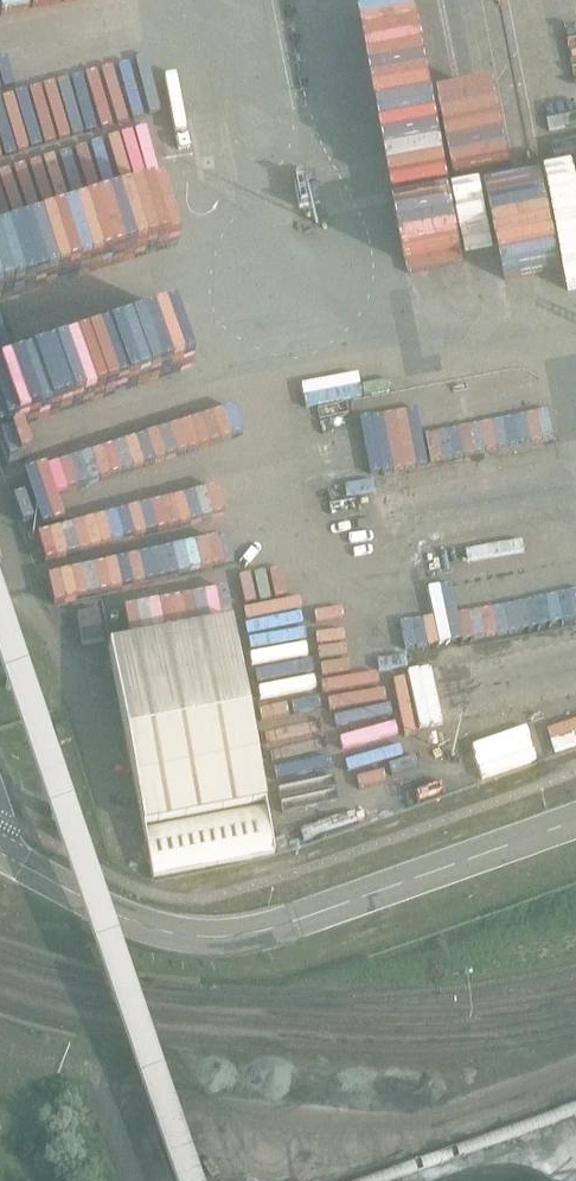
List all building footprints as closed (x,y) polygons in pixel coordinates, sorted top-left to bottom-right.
[(304,188),(326,183),(319,147),(296,152),(304,188)] [(77,315),(58,317),(59,323),(41,325),(44,347),(81,342),(77,315)] [(540,412),(505,416),(509,444),(543,440),(540,412)] [(386,549),(500,529),(490,471),(376,491),(386,549)] [(148,574),(216,561),(206,506),(155,516),(161,549),(144,552),(148,574)] [(575,619),(575,561),(399,588),(408,646),(575,619)] [(12,727),(22,724),(11,687),(24,683),(27,694),(22,695),(29,721),(36,719),(0,593),(0,686),(12,727)] [(79,611),(82,642),(104,640),(101,609),(79,611)] [(274,854),(230,625),(108,648),(152,877),(274,854)] [(188,1127),(164,1134),(178,1180),(204,1180),(188,1127)]
